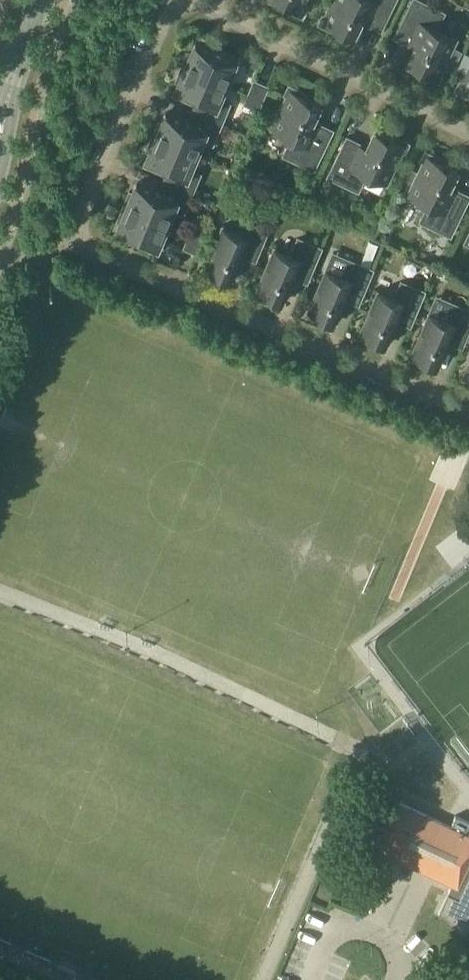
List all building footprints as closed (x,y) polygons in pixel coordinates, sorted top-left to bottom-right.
[(306,0),(277,0),(285,4),(284,7),(302,15),(307,6),(304,5),(306,0)] [(395,0),(333,0),(326,16),(323,14),(319,23),(337,32),(338,29),(353,37),(361,20),(381,29),(395,0)] [(453,45),(457,38),(436,28),(444,12),(420,0),(413,0),(395,36),(415,46),(407,63),(422,70),(421,73),(439,82),(443,72),(441,71),(443,66),(452,70),(462,49),(453,45)] [(226,84),(236,60),(195,42),(191,51),(188,50),(182,65),(226,84)] [(463,53),(456,69),(466,74),(463,82),(460,80),(455,89),(468,96),(468,56),(463,53)] [(220,99),(226,84),(182,65),(176,80),(178,81),(175,90),(198,100),(193,111),(221,123),(230,103),(220,99)] [(258,108),(268,86),(254,80),(245,102),(258,108)] [(314,169),(333,129),(313,120),(321,103),(306,96),(307,93),(289,84),(285,94),(287,95),(271,128),(292,138),(284,154),(314,169)] [(221,123),(193,111),(188,122),(165,112),(161,121),(159,120),(153,135),(197,154),(203,139),(213,143),(221,123)] [(405,152),(410,142),(391,134),(390,136),(375,129),(367,146),(347,136),(328,176),(358,190),(366,174),(386,184),(402,150),(405,152)] [(191,169),(197,154),(153,135),(146,150),(149,151),(145,160),(168,170),(164,181),(192,193),(200,173),(191,169)] [(419,171),(409,167),(404,178),(414,183),(408,194),(429,204),(421,220),(451,235),(468,197),(468,195),(450,186),(458,169),(443,162),(444,159),(426,150),(421,159),(424,161),(419,171)] [(183,213),(192,193),(164,181),(159,192),(136,183),(132,192),(130,191),(123,206),(167,224),(174,209),(183,213)] [(167,224),(123,206),(117,221),(119,222),(116,230),(157,248),(167,224)] [(255,260),(270,226),(246,216),(239,233),(224,226),(206,268),(212,270),(217,277),(226,276),(232,279),(242,254),(255,260)] [(194,224),(190,234),(184,247),(198,252),(207,230),(194,224)] [(307,281),(321,247),(298,238),(291,254),(275,248),(258,289),(264,292),(269,299),(278,298),(284,300),(294,276),(307,281)] [(373,269),(350,259),(334,253),(327,269),(309,311),(315,314),(321,321),(329,319),(335,322),(346,298),(359,303),(373,269)] [(410,325),(425,291),(401,281),(394,298),(379,291),(361,333),(367,335),(372,343),(381,341),(387,344),(397,319),(410,325)] [(454,301),(447,318),(429,310),(411,354),(419,357),(424,364),(433,363),(439,365),(449,341),(462,346),(466,336),(468,329),(468,308),(454,301)] [(466,934),(468,937),(468,821),(456,815),(455,816),(456,816),(451,826),(397,800),(375,847),(452,884),(439,912),(448,916),(466,934)]
